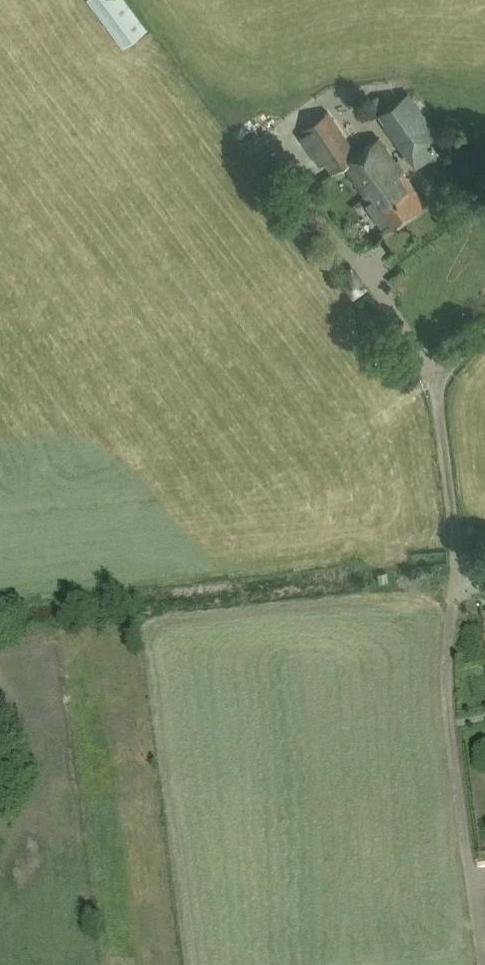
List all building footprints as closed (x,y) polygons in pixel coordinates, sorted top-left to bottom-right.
[(124,45),(146,29),(125,0),(91,0),(124,45)] [(429,141),(437,136),(407,93),(377,114),(415,168),(437,153),(429,141)] [(382,226),(392,218),(395,222),(424,202),(378,139),(357,154),(328,111),(303,129),(332,172),(344,164),(367,197),(374,192),(376,196),(366,203),(382,226)]
